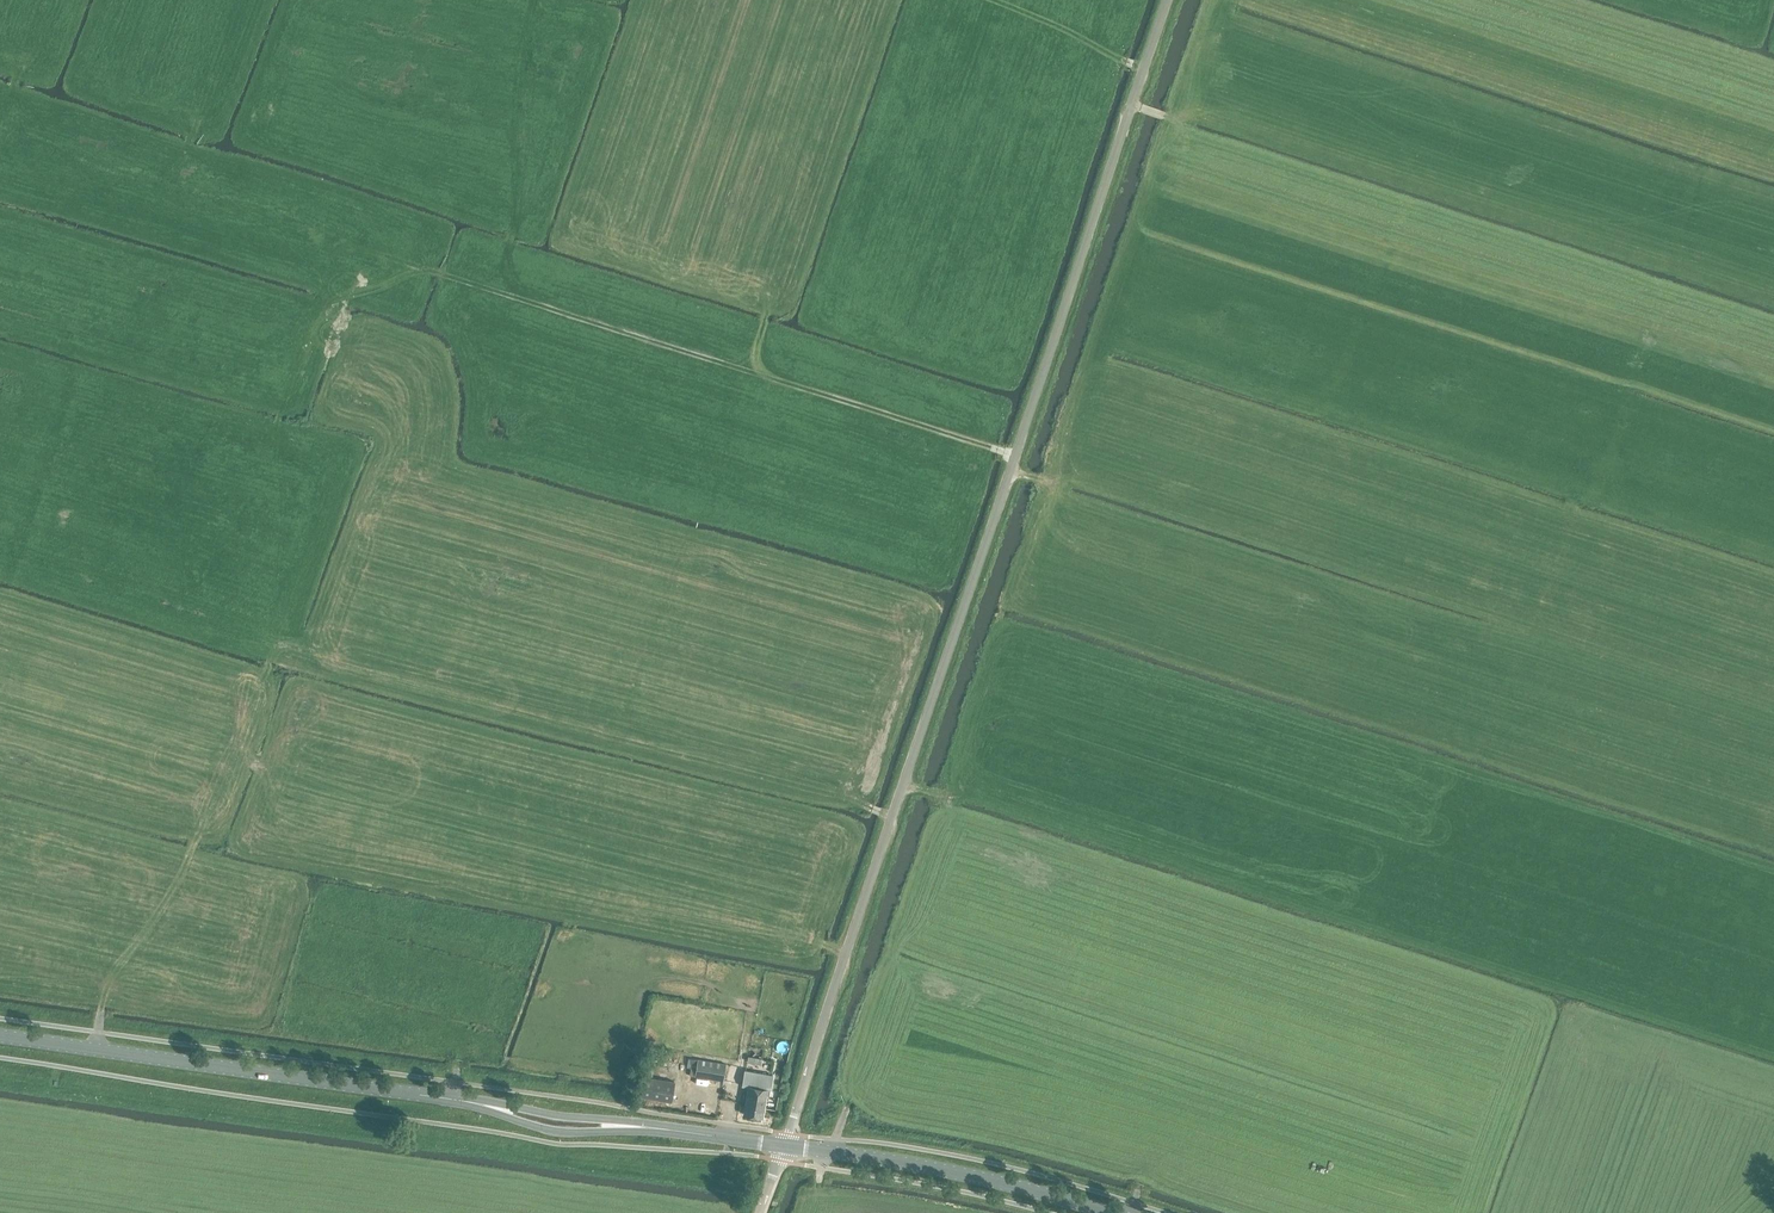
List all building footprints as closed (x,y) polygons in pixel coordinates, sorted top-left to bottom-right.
[(185,143),(193,147),(198,137),(190,133),(185,143)] [(750,1051),(762,1051),(762,1064),(781,1064),(782,1055),(777,1055),(777,1044),(750,1043),(750,1051)] [(691,1068),(690,1075),(713,1079),(717,1080),(724,1081),(725,1077),(727,1064),(725,1063),(721,1063),(698,1059),(697,1068),(691,1068)] [(745,1070),(742,1086),(749,1087),(747,1095),(767,1099),(768,1099),(769,1099),(770,1090),(771,1090),(771,1087),(774,1075),(772,1075),(745,1070)] [(671,1101),(674,1080),(644,1075),(640,1095),(671,1101)] [(745,1103),(743,1115),(744,1115),(748,1116),(750,1116),(760,1118),(764,1118),(764,1117),(765,1110),(766,1106),(767,1099),(747,1095),(745,1103)]
